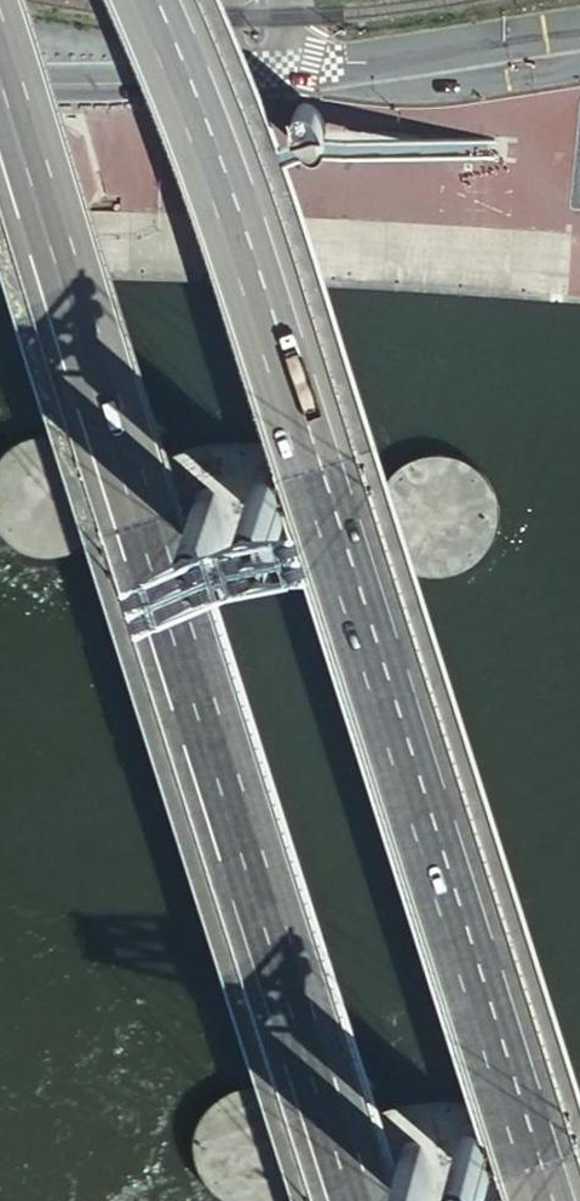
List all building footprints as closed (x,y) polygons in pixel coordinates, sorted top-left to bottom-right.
[(118,480),(115,458),(105,438),(89,422),(68,413),(46,411),(24,418),(7,429),(0,439),(0,514),(5,521),(21,533),(40,540),(60,541),(82,534),(100,521),(112,502),(118,480)] [(505,528),(510,506),(508,484),(498,464),(482,448),(461,439),(439,438),(417,444),(400,455),(388,471),(381,490),(381,511),(386,530),(398,547),(414,559),(433,566),(453,567),(475,560),(493,547),(505,528)] [(275,511),(286,505),(283,485),(275,465),(263,463),(251,469),(253,489),(263,508),(275,511)] [(221,520),(233,514),(229,494),(222,474),(209,472),(198,478),(200,497),(210,517),(221,520)] [(303,1157),(309,1136),(306,1113),(296,1093),(280,1077),(259,1068),(237,1067),(215,1073),(198,1084),(186,1100),(179,1120),(179,1140),(184,1159),(196,1176),(212,1188),(231,1195),(251,1196),(273,1190),(291,1176),(303,1157)] [(481,1163),(492,1157),(489,1138),(481,1117),(469,1115),(457,1121),(460,1141),(469,1160),(481,1163)] [(428,1173),(439,1167),(436,1147),(429,1127),(416,1125),(404,1131),(407,1150),(416,1170),(428,1173)]
